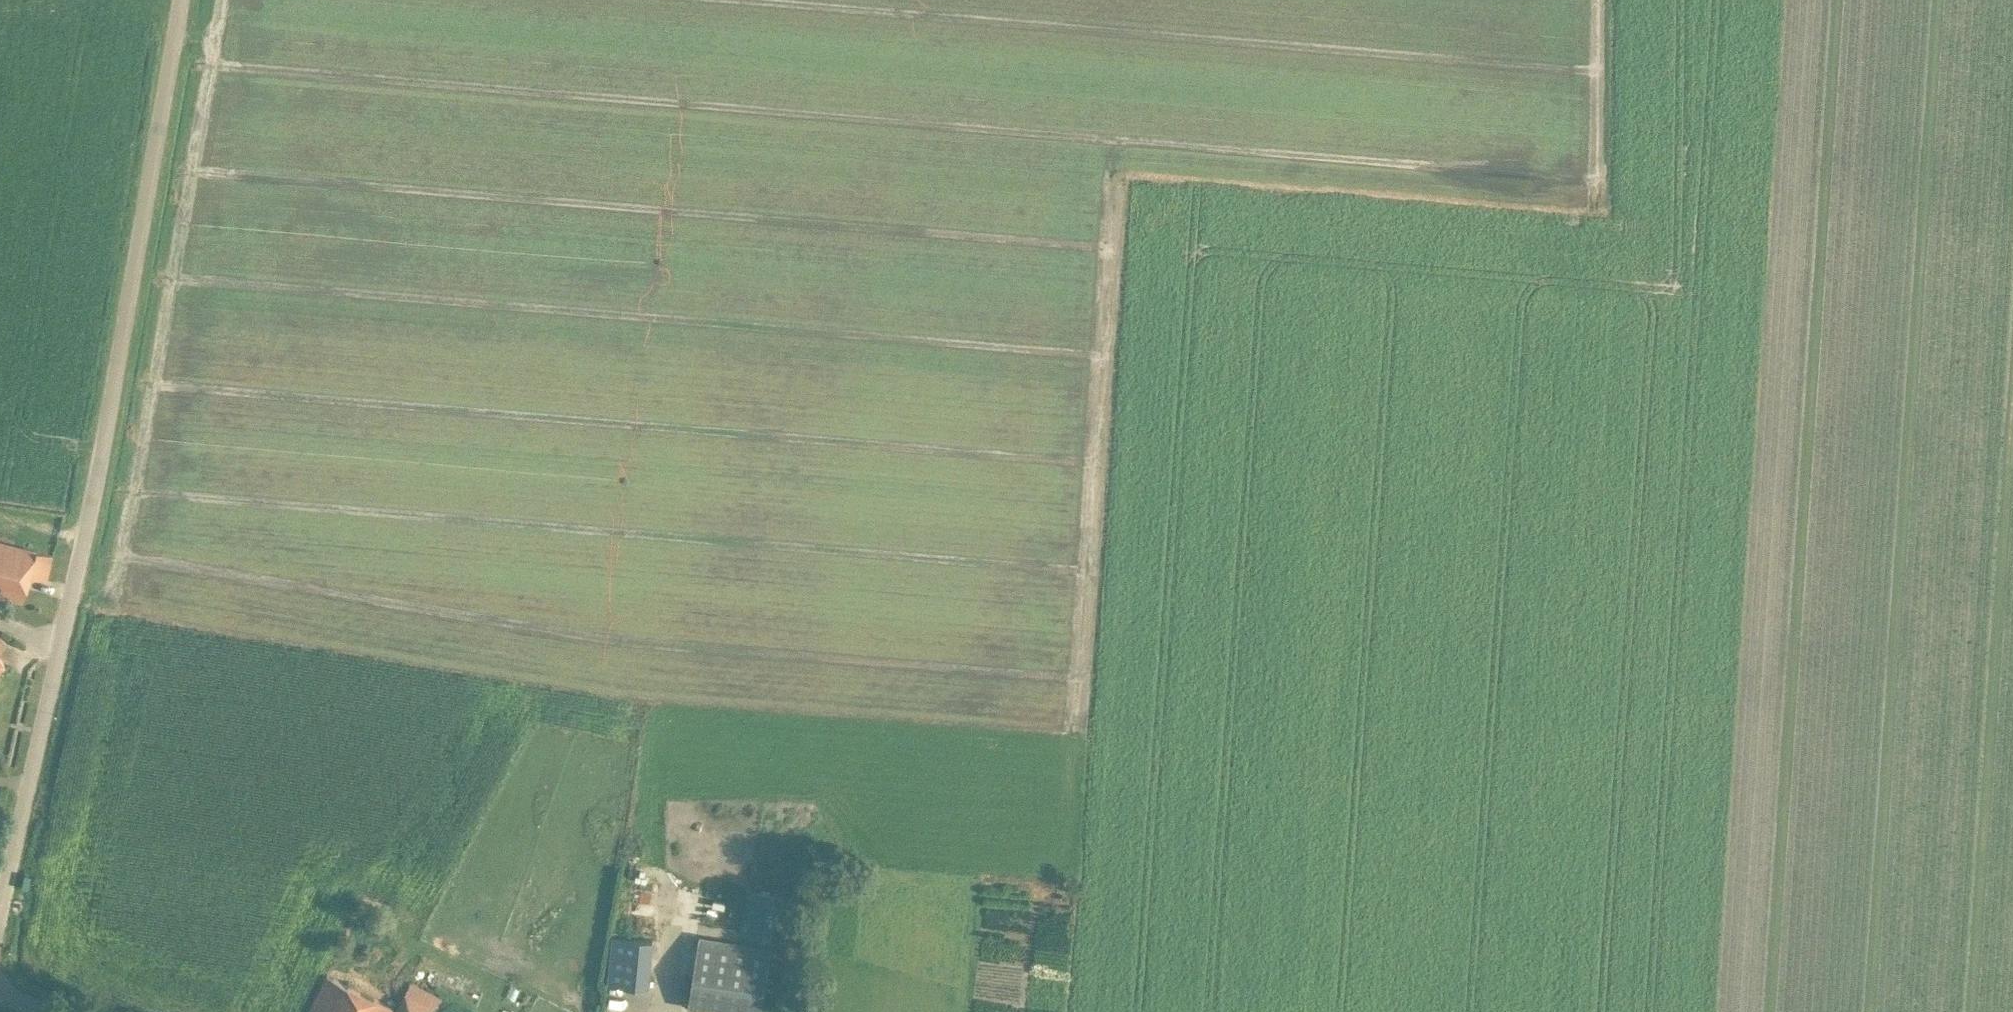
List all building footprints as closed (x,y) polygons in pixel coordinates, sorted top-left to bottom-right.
[(45,579),(52,554),(1,541),(5,524),(0,523),(0,596),(22,601),(29,575),(45,579)] [(775,936),(780,895),(780,892),(747,889),(742,932),(775,936)] [(726,1011),(762,1011),(772,945),(701,934),(689,1006),(726,1011)] [(649,987),(653,940),(614,936),(609,983),(649,987)] [(394,1005),(328,973),(309,1011),(391,1011),(394,1005)] [(469,1010),(411,981),(395,1011),(468,1011),(469,1010)]
